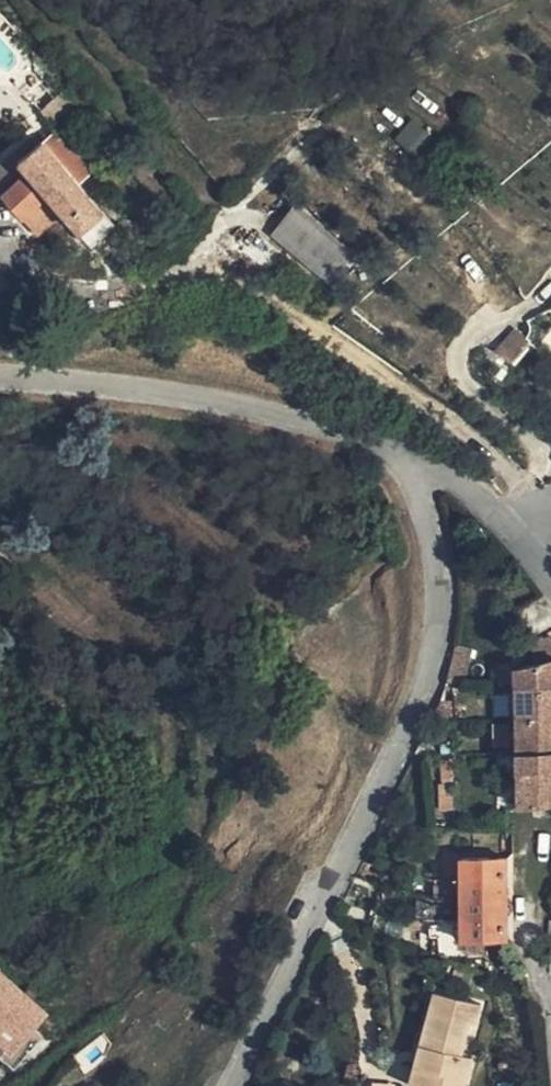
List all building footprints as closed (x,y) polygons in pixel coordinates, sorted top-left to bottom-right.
[(42,113),(56,130),(73,116),(58,99),(42,113)] [(393,138),(410,154),(431,132),(414,116),(393,138)] [(56,130),(42,143),(68,173),(83,160),(56,130)] [(0,167),(0,191),(38,236),(63,213),(90,245),(114,225),(68,173),(42,143),(36,135),(0,167)] [(332,277),(350,255),(295,211),(277,233),(332,277)] [(536,637),(528,625),(521,630),(528,642),(536,637)] [(536,666),(550,662),(550,639),(531,644),(536,666)] [(536,666),(518,670),(522,806),(550,804),(550,662),(536,666)] [(454,702),(442,702),(441,708),(435,721),(455,719),(454,702)] [(455,740),(444,740),(444,754),(455,755),(455,740)] [(453,760),(443,760),(446,783),(455,782),(453,760)] [(455,785),(443,785),(444,810),(456,810),(455,785)] [(509,940),(509,859),(463,859),(463,940),(509,940)] [(0,968),(0,1050),(10,1060),(52,1014),(0,968)] [(423,1046),(413,1085),(466,1085),(473,1058),(464,1055),(472,1024),(476,1025),(481,1006),(437,993),(426,1035),(439,1037),(437,1049),(423,1046)] [(426,1035),(424,1043),(423,1046),(437,1049),(439,1037),(426,1035)]
